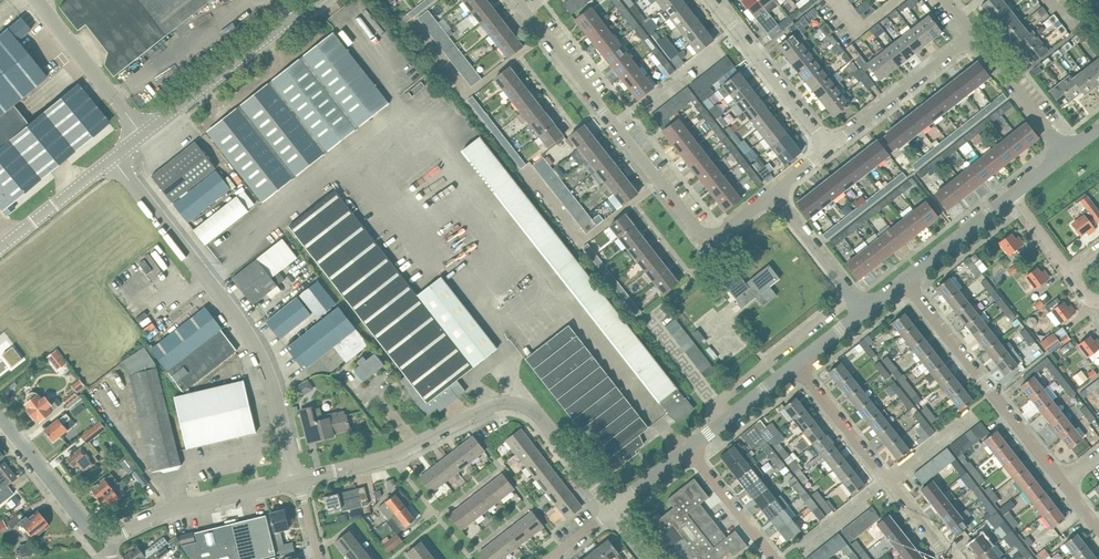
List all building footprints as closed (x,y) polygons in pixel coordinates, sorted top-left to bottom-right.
[(60,7),(79,30),(86,24),(108,53),(105,65),(114,76),(212,0),(68,0),(60,7)] [(430,5),(426,0),(425,0),(414,9),(418,14),(430,5)] [(487,0),(465,0),(464,1),(472,12),(488,1),(487,0)] [(577,11),(568,0),(563,4),(571,15),(577,11)] [(580,8),(582,6),(577,0),(568,0),(577,11),(580,8)] [(674,0),(657,0),(656,1),(663,9),(674,0)] [(687,5),(683,0),(674,0),(663,9),(659,12),(666,20),(670,18),(687,5)] [(742,1),(753,14),(769,34),(779,26),(778,25),(769,13),(759,0),(743,0),(742,1)] [(769,13),(779,4),(776,0),(759,0),(769,13)] [(859,14),(860,14),(870,6),(866,0),(855,9),(859,14)] [(910,9),(919,2),(917,0),(908,0),(905,2),(908,7),(910,9)] [(988,16),(1005,3),(1002,0),(987,0),(981,5),(986,12),(985,12),(988,16)] [(497,12),(488,1),(472,12),(481,24),(497,12)] [(803,13),(812,5),(809,1),(799,8),(803,13)] [(1047,13),(1055,9),(1051,1),(1043,5),(1047,13)] [(625,18),(630,14),(621,2),(616,6),(625,18)] [(901,12),(908,7),(905,2),(897,8),(901,12)] [(991,20),(992,19),(997,26),(1013,13),(1005,3),(988,16),(991,20)] [(636,16),(641,13),(634,4),(629,8),(636,16)] [(677,26),(693,13),(687,5),(670,18),(677,26)] [(1042,16),(1047,12),(1042,7),(1037,11),(1042,16)] [(585,31),(600,19),(591,8),(576,20),(585,31)] [(785,55),(806,39),(802,34),(806,31),(804,28),(809,23),(808,22),(819,13),(814,8),(794,23),(794,24),(788,29),(793,35),(778,47),(785,55)] [(793,21),(803,13),(799,8),(789,16),(793,21)] [(407,22),(415,16),(418,14),(414,9),(403,17),(407,22)] [(422,24),(433,16),(428,10),(417,19),(422,24)] [(892,19),(899,14),(896,10),(889,15),(892,19)] [(481,24),(490,35),(505,23),(497,12),(481,24)] [(643,25),(647,21),(641,13),(636,16),(638,18),(643,25)] [(683,35),(700,22),(693,13),(677,26),(683,35)] [(1001,33),(1004,37),(1021,24),(1013,13),(997,26),(1002,32),(1001,33)] [(634,29),(639,25),(630,14),(625,18),(634,29)] [(1053,24),(1058,20),(1054,14),(1049,18),(1053,24)] [(934,39),(942,32),(929,15),(920,22),(934,39)] [(437,22),(433,16),(422,24),(427,30),(437,22)] [(789,16),(778,25),(779,26),(784,31),(788,28),(788,29),(794,24),(794,23),(792,21),(793,21),(789,16)] [(888,26),(892,23),(887,16),(880,22),(883,26),(886,24),(888,26)] [(0,35),(0,147),(28,124),(28,123),(13,104),(46,77),(17,41),(31,30),(21,18),(12,25),(0,35)] [(585,31),(594,43),(609,31),(600,19),(585,31)] [(650,33),(654,30),(647,21),(643,25),(650,33)] [(442,28),(437,22),(427,30),(431,36),(442,28)] [(691,45),(707,32),(700,22),(683,35),(691,45)] [(925,45),(934,39),(920,22),(912,29),(925,45)] [(514,35),(505,23),(490,35),(499,47),(514,35)] [(827,37),(831,34),(833,32),(827,23),(820,28),(827,37)] [(873,34),(881,27),(878,23),(870,30),(873,34)] [(1007,41),(1008,40),(1013,46),(1017,43),(1029,34),(1029,33),(1021,24),(1004,37),(1007,41)] [(1061,34),(1066,30),(1062,24),(1057,28),(1061,34)] [(643,41),(648,37),(639,25),(634,29),(643,41)] [(769,34),(768,34),(773,40),(784,31),(779,26),(769,34)] [(431,36),(436,42),(446,33),(442,28),(431,36)] [(916,52),(925,45),(912,29),(903,36),(916,52)] [(657,42),(661,39),(654,30),(650,33),(657,42)] [(864,41),(873,34),(870,30),(861,37),(864,41)] [(1025,54),(1041,41),(1032,30),(1029,33),(1029,34),(1017,43),(1025,54)] [(615,34),(613,36),(609,31),(594,43),(602,54),(618,42),(620,40),(615,34)] [(697,53),(714,40),(707,32),(691,45),(697,53)] [(325,153),(389,103),(334,33),(271,83),(325,153)] [(451,39),(446,33),(436,42),(440,47),(451,39)] [(1077,43),(1082,39),(1078,34),(1073,38),(1077,43)] [(514,35),(499,47),(508,58),(523,46),(514,35)] [(833,46),(838,43),(832,36),(828,39),(833,46)] [(908,59),(916,52),(903,36),(894,42),(908,59)] [(652,52),(657,48),(648,37),(643,41),(652,52)] [(672,38),(667,40),(672,49),(677,47),(672,38)] [(440,47),(445,53),(455,45),(451,39),(440,47)] [(663,51),(668,47),(661,39),(657,42),(663,51)] [(792,64),(813,48),(806,39),(785,55),(792,64)] [(1033,64),(1041,57),(1049,51),(1041,41),(1025,54),(1033,64)] [(1067,51),(1073,46),(1069,41),(1063,46),(1067,51)] [(602,54),(611,65),(627,53),(618,42),(602,54)] [(899,66),(908,59),(894,42),(885,49),(899,66)] [(844,51),(839,44),(838,43),(833,46),(831,48),(832,49),(835,47),(840,55),(844,51)] [(855,59),(861,55),(852,44),(846,48),(855,59)] [(460,50),(455,45),(445,53),(449,59),(460,50)] [(671,60),(675,57),(668,47),(663,51),(671,60)] [(652,52),(661,63),(666,59),(657,48),(652,52)] [(799,73),(816,60),(812,55),(816,52),(813,48),(792,64),(799,73)] [(890,73),(899,66),(885,49),(877,56),(890,73)] [(449,59),(454,64),(464,56),(460,50),(449,59)] [(1057,59),(1062,55),(1058,50),(1053,54),(1057,59)] [(620,77),(636,65),(627,53),(611,65),(620,77)] [(847,64),(851,60),(846,53),(842,57),(847,64)] [(678,69),(685,63),(678,55),(675,57),(671,60),(678,69)] [(469,62),(464,56),(454,64),(458,70),(469,62)] [(730,71),(735,67),(727,56),(721,60),(730,71)] [(880,80),(890,73),(877,56),(867,64),(873,71),(880,80)] [(805,82),(822,69),(819,64),(823,60),(820,57),(816,60),(799,73),(805,82)] [(1047,67),(1052,63),(1048,58),(1043,62),(1047,67)] [(670,75),(675,71),(666,59),(661,63),(670,75)] [(725,75),(730,71),(721,60),(716,64),(725,75)] [(978,86),(981,83),(990,77),(978,61),(966,70),(978,86)] [(458,70),(463,76),(473,67),(469,62),(458,70)] [(854,72),(858,69),(853,62),(849,65),(854,72)] [(1098,84),(1098,83),(1098,71),(1093,63),(1083,72),(1095,88),(1098,85),(1098,84)] [(720,79),(724,75),(725,75),(716,64),(712,68),(720,79)] [(629,88),(645,76),(636,65),(620,77),(629,88)] [(812,91),(829,78),(825,72),(829,69),(826,66),(822,69),(805,82),(812,91)] [(844,66),(839,71),(845,79),(850,74),(844,66)] [(1036,75),(1042,71),(1038,66),(1032,70),(1036,75)] [(478,73),(473,67),(463,76),(467,81),(478,73)] [(510,67),(495,79),(504,90),(519,78),(516,75),(510,67)] [(714,83),(720,79),(712,68),(706,72),(714,83)] [(864,79),(868,76),(862,68),(858,72),(864,79)] [(967,95),(978,86),(966,70),(955,79),(967,95)] [(709,88),(710,86),(714,83),(706,72),(700,76),(709,88)] [(730,94),(746,81),(739,72),(723,85),(727,91),(721,95),(724,98),(730,94)] [(1069,76),(1082,92),(1084,95),(1091,90),(1091,91),(1095,88),(1083,72),(1073,79),(1070,75),(1069,76)] [(472,87),(482,79),(478,73),(467,81),(472,87)] [(819,99),(840,83),(833,74),(829,78),(812,91),(819,99)] [(638,100),(654,88),(645,76),(629,88),(638,100)] [(704,91),(709,88),(700,76),(696,80),(704,91)] [(868,90),(875,85),(868,76),(864,79),(861,81),(868,90)] [(1071,100),(1082,92),(1069,76),(1059,84),(1071,100)] [(525,86),(519,78),(504,90),(513,102),(528,90),(525,86)] [(955,79),(944,88),(956,104),(967,95),(955,79)] [(699,95),(704,91),(696,80),(690,85),(699,95)] [(737,103),(753,90),(746,81),(730,94),(733,99),(728,103),(731,107),(736,103),(737,103)] [(263,202),(325,153),(271,83),(208,132),(263,202)] [(826,108),(843,95),(839,90),(843,87),(840,83),(819,99),(826,108)] [(6,215),(15,208),(11,203),(109,122),(95,105),(78,84),(28,124),(0,147),(0,208),(6,215)] [(1061,107),(1071,100),(1059,84),(1049,92),(1061,107)] [(427,100),(439,89),(434,85),(422,96),(427,100)] [(703,100),(714,91),(710,86),(709,88),(704,91),(699,95),(703,100)] [(690,101),(693,99),(696,97),(694,95),(687,87),(682,91),(690,101)] [(944,112),(956,104),(944,88),(932,97),(944,112)] [(528,90),(513,102),(522,113),(537,101),(528,90)] [(743,112),(760,99),(753,90),(737,103),(743,112)] [(685,106),(690,101),(682,91),(677,95),(685,106)] [(833,117),(850,104),(846,99),(850,96),(847,92),(843,95),(826,108),(833,117)] [(995,107),(1007,98),(1003,93),(991,102),(995,107)] [(436,95),(428,101),(432,106),(440,100),(436,95)] [(680,110),(685,106),(677,95),(672,99),(680,110)] [(477,111),(482,107),(473,96),(468,100),(477,111)] [(932,97),(921,106),(933,121),(944,112),(932,97)] [(675,114),(680,110),(672,99),(666,103),(675,114)] [(750,120),(767,107),(760,99),(743,112),(750,120)] [(546,113),(545,112),(543,109),(537,101),(522,113),(517,117),(522,124),(528,120),(531,124),(546,113)] [(1002,115),(1004,113),(1013,106),(1009,101),(1000,108),(998,110),(1002,115)] [(704,118),(709,114),(700,102),(695,106),(700,114),(697,116),(700,119),(703,117),(704,118)] [(984,116),(995,107),(991,102),(980,111),(984,116)] [(669,118),(675,114),(666,103),(661,107),(669,118)] [(717,118),(721,115),(714,106),(710,110),(717,118)] [(922,130),(933,121),(921,106),(910,115),(922,130)] [(486,123),(491,119),(482,107),(477,111),(486,123)] [(664,122),(667,119),(669,118),(661,107),(656,111),(664,122)] [(757,129),(774,116),(767,107),(750,120),(757,129)] [(990,124),(1002,115),(998,110),(986,119),(990,124)] [(659,126),(660,125),(664,122),(656,111),(650,115),(659,126)] [(972,125),(984,116),(980,111),(968,120),(972,125)] [(555,124),(546,113),(531,124),(540,135),(555,124)] [(713,129),(718,125),(709,114),(704,118),(713,129)] [(723,127),(728,124),(721,115),(717,118),(723,127)] [(910,115),(898,124),(910,139),(922,130),(910,115)] [(764,138),(780,125),(774,116),(757,129),(764,138)] [(467,140),(479,133),(471,119),(459,127),(467,140)] [(495,134),(500,130),(491,119),(486,123),(495,134)] [(678,119),(672,124),(663,131),(672,142),(687,130),(678,119)] [(979,133),(990,124),(986,119),(975,128),(979,133)] [(961,134),(972,125),(968,120),(957,129),(961,134)] [(1038,138),(1026,123),(1015,132),(1027,147),(1038,138)] [(555,142),(563,136),(564,136),(555,124),(540,135),(549,147),(555,142)] [(888,135),(879,142),(888,154),(897,147),(898,148),(910,139),(898,124),(894,127),(887,133),(888,135)] [(570,137),(578,148),(594,136),(585,125),(570,137)] [(721,141),(727,137),(718,125),(713,129),(721,141)] [(770,146),(787,133),(780,125),(764,138),(770,146)] [(730,126),(725,130),(730,136),(734,133),(730,126)] [(968,142),(979,133),(975,128),(964,137),(968,142)] [(961,134),(957,129),(946,138),(950,143),(961,134)] [(504,146),(509,142),(500,130),(495,134),(504,146)] [(681,154),(696,142),(687,130),(672,142),(681,154)] [(1027,147),(1015,132),(1004,141),(1016,156),(1027,147)] [(737,145),(741,142),(734,133),(730,136),(737,145)] [(777,155),(794,142),(787,133),(770,146),(777,155)] [(685,399),(677,389),(678,388),(481,136),(463,150),(661,403),(660,404),(667,413),(677,421),(694,409),(686,398),(685,399)] [(587,159),(603,148),(594,136),(578,148),(587,159)] [(730,152),(736,148),(727,137),(721,141),(730,152)] [(956,151),(960,148),(968,142),(964,137),(952,146),(956,151)] [(950,143),(946,138),(934,146),(938,151),(950,143)] [(878,165),(882,162),(889,156),(879,142),(877,140),(866,149),(878,165)] [(1004,165),(1016,156),(1004,141),(992,150),(1004,165)] [(172,202),(181,195),(216,168),(195,142),(152,176),(172,202)] [(513,157),(518,153),(509,142),(504,146),(513,157)] [(563,142),(556,145),(560,157),(568,154),(563,142)] [(690,165),(705,153),(696,142),(681,154),(690,165)] [(744,154),(748,151),(741,142),(737,145),(744,154)] [(785,165),(801,151),(794,142),(777,155),(785,165)] [(934,147),(923,155),(927,160),(938,151),(934,146),(934,147)] [(945,160),(956,151),(952,146),(941,155),(945,160)] [(596,171),(611,159),(603,148),(587,159),(596,171)] [(739,163),(745,159),(736,148),(730,152),(739,163)] [(867,173),(878,165),(866,149),(854,158),(867,173)] [(1004,165),(992,150),(981,158),(993,174),(1004,165)] [(751,162),(755,158),(750,152),(746,156),(751,162)] [(522,168),(527,164),(518,153),(513,157),(522,168)] [(541,153),(530,161),(533,164),(543,156),(541,153)] [(690,165),(699,177),(714,165),(705,153),(690,165)] [(923,155),(911,165),(915,170),(927,160),(923,155)] [(933,169),(945,160),(941,155),(929,164),(933,169)] [(548,162),(545,159),(543,156),(533,164),(537,170),(548,162)] [(855,182),(867,173),(854,158),(843,167),(855,182)] [(981,183),(993,174),(981,158),(969,167),(981,183)] [(601,186),(605,182),(620,170),(611,159),(596,171),(592,174),(601,186)] [(745,159),(739,163),(748,175),(753,171),(745,159)] [(757,161),(753,165),(758,171),(762,167),(757,161)] [(553,168),(548,162),(537,170),(542,176),(553,168)] [(929,164),(918,172),(922,178),(933,169),(929,164)] [(708,188),(723,176),(714,165),(699,177),(708,188)] [(765,180),(772,175),(765,165),(762,167),(758,171),(765,180)] [(844,191),(855,182),(843,167),(832,176),(844,191)] [(970,192),(981,183),(969,167),(958,176),(970,192)] [(546,182),(557,174),(553,168),(542,176),(546,182)] [(187,222),(230,188),(216,170),(174,204),(187,222)] [(577,170),(570,174),(575,183),(582,179),(577,170)] [(620,170),(605,182),(614,194),(629,182),(620,170)] [(757,186),(762,182),(753,171),(748,175),(757,186)] [(895,186),(906,177),(902,172),(891,181),(895,186)] [(561,179),(557,174),(546,182),(551,188),(561,179)] [(457,175),(453,178),(471,199),(476,195),(457,175)] [(717,200),(732,188),(723,176),(708,188),(717,200)] [(832,200),(844,191),(832,176),(820,185),(832,200)] [(970,192),(958,176),(947,185),(959,201),(970,192)] [(589,177),(580,186),(587,192),(596,183),(589,177)] [(555,193),(566,185),(561,179),(551,188),(555,193)] [(902,194),(913,185),(909,180),(898,189),(902,194)] [(884,195),(895,186),(891,181),(880,190),(884,195)] [(638,193),(629,182),(614,194),(623,205),(638,193)] [(570,191),(566,185),(555,193),(560,199),(570,191)] [(821,209),(832,200),(820,185),(809,193),(821,209)] [(947,210),(959,201),(947,185),(935,194),(940,201),(947,210)] [(353,186),(349,190),(360,201),(364,198),(353,186)] [(717,200),(726,211),(741,199),(732,188),(717,200)] [(890,203),(902,194),(898,189),(886,198),(890,203)] [(417,295),(334,190),(289,226),(406,376),(399,382),(418,406),(417,406),(419,408),(426,417),(437,407),(440,411),(465,391),(457,380),(497,349),(491,340),(440,277),(417,295)] [(872,204),(884,195),(880,190),(868,199),(872,204)] [(575,197),(574,195),(570,191),(560,199),(564,205),(575,197)] [(205,245),(214,238),(248,211),(247,210),(254,205),(243,192),(194,230),(205,245)] [(797,203),(809,218),(821,209),(809,193),(797,203)] [(579,202),(575,197),(564,205),(569,211),(579,202)] [(879,212),(890,203),(886,198),(875,207),(879,212)] [(861,213),(872,204),(868,199),(857,208),(861,213)] [(451,216),(449,201),(438,202),(440,218),(451,216)] [(584,208),(580,203),(579,202),(569,211),(573,216),(584,208)] [(926,202),(915,211),(926,226),(938,217),(931,208),(926,202)] [(1072,224),(1081,236),(1086,231),(1088,234),(1095,229),(1093,227),(1098,222),(1098,211),(1093,203),(1086,209),(1082,212),(1084,215),(1072,224)] [(830,206),(819,214),(827,226),(839,217),(830,206)] [(867,221),(879,212),(875,207),(863,216),(867,221)] [(578,222),(588,214),(585,210),(584,208),(573,216),(578,222)] [(856,209),(846,217),(850,222),(861,213),(857,208),(856,209)] [(915,235),(926,226),(915,211),(903,220),(915,235)] [(593,220),(588,214),(578,222),(582,228),(593,220)] [(609,226),(618,237),(634,225),(625,214),(617,220),(609,226)] [(856,230),(867,221),(863,216),(852,224),(856,230)] [(838,231),(850,222),(846,217),(834,226),(838,231)] [(593,220),(582,228),(587,234),(597,226),(593,220)] [(903,220),(892,228),(904,244),(915,235),(903,220)] [(844,238),(856,230),(852,224),(840,233),(844,238)] [(634,225),(618,237),(627,249),(643,237),(634,225)] [(827,240),(838,231),(834,226),(823,235),(827,240)] [(892,253),(904,244),(892,228),(880,237),(892,253)] [(833,248),(841,241),(844,238),(840,233),(829,242),(833,248)] [(1015,239),(1011,234),(1000,243),(1006,251),(1009,255),(1014,251),(1023,244),(1018,237),(1015,239)] [(643,237),(627,249),(636,260),(652,248),(643,237)] [(880,237),(869,246),(881,262),(892,253),(880,237)] [(271,299),(281,291),(277,285),(284,280),(277,270),(295,255),(282,239),(241,271),(232,278),(253,305),(267,293),(271,299)] [(592,258),(597,254),(588,243),(583,246),(592,258)] [(869,270),(881,262),(869,246),(857,255),(869,270)] [(652,248),(636,260),(645,272),(661,260),(658,255),(652,248)] [(601,269),(606,266),(597,254),(592,258),(601,269)] [(974,263),(979,259),(975,254),(970,258),(974,263)] [(857,255),(846,264),(858,279),(869,270),(857,255)] [(976,277),(981,273),(974,263),(968,257),(963,260),(971,270),(976,277)] [(986,261),(990,269),(996,265),(992,258),(986,261)] [(982,273),(987,269),(980,259),(975,264),(982,273)] [(670,271),(661,260),(645,272),(654,283),(670,271)] [(770,286),(780,278),(769,264),(746,283),(734,269),(720,280),(735,299),(736,299),(743,308),(756,297),(763,306),(777,295),(770,286)] [(610,281),(615,277),(606,266),(601,269),(610,281)] [(1012,275),(1017,271),(1013,266),(1008,271),(1012,275)] [(1041,273),(1037,268),(1026,276),(1035,288),(1040,284),(1049,278),(1044,271),(1041,273)] [(670,271),(654,283),(664,295),(679,283),(678,282),(675,278),(670,271)] [(618,293),(623,289),(615,277),(610,281),(618,293)] [(947,300),(959,290),(949,278),(937,287),(947,300)] [(986,289),(991,285),(986,279),(981,283),(986,289)] [(318,318),(336,303),(318,280),(300,295),(318,318)] [(996,291),(991,285),(986,289),(991,295),(996,291)] [(623,289),(618,293),(625,301),(630,297),(623,289)] [(956,312),(968,303),(959,290),(947,300),(956,312)] [(1033,303),(1042,296),(1037,290),(1028,297),(1033,303)] [(280,339),(311,314),(298,297),(275,315),(266,322),(280,339)] [(1006,314),(1011,310),(1001,298),(997,301),(1002,307),(1000,308),(1006,314)] [(1057,298),(1044,307),(1049,313),(1052,311),(1061,323),(1066,319),(1075,312),(1070,305),(1067,307),(1063,302),(1061,304),(1057,298)] [(632,300),(627,304),(635,313),(639,309),(632,300)] [(1037,309),(1043,305),(1040,300),(1034,304),(1037,309)] [(966,325),(978,315),(968,303),(956,312),(966,325)] [(168,371),(168,370),(221,329),(222,328),(206,307),(197,314),(151,350),(168,371)] [(339,307),(287,348),(304,369),(334,346),(341,356),(364,338),(339,307)] [(1011,321),(1015,317),(1016,317),(1011,310),(1006,314),(1011,321)] [(902,335),(914,326),(904,313),(887,327),(889,330),(895,326),(902,335)] [(976,337),(988,328),(978,315),(966,325),(976,337)] [(160,318),(149,324),(152,329),(162,323),(160,318)] [(671,334),(681,326),(675,319),(665,327),(671,334)] [(1034,324),(1029,328),(1039,341),(1044,338),(1034,324)] [(638,448),(643,444),(639,434),(648,428),(569,326),(526,359),(614,471),(636,453),(633,448),(636,446),(638,448)] [(677,342),(687,334),(681,326),(671,334),(677,342)] [(912,348),(924,338),(914,326),(902,335),(912,348)] [(986,350),(998,341),(988,328),(976,337),(986,350)] [(185,391),(229,356),(237,350),(221,329),(168,370),(185,391)] [(1025,339),(1031,335),(1025,329),(1020,333),(1025,339)] [(698,330),(694,333),(700,342),(705,338),(698,330)] [(1076,330),(1068,335),(1071,340),(1079,335),(1076,330)] [(1048,354),(1061,344),(1053,333),(1040,343),(1048,354)] [(681,347),(691,339),(687,334),(677,342),(681,347)] [(869,345),(873,342),(868,335),(864,339),(869,345)] [(1030,346),(1035,342),(1031,335),(1025,339),(1030,346)] [(1063,345),(1070,339),(1066,335),(1059,340),(1063,345)] [(1090,336),(1078,345),(1088,357),(1089,356),(1093,361),(1098,356),(1098,342),(1097,339),(1094,342),(1090,336)] [(341,356),(347,362),(369,345),(364,338),(341,356)] [(921,360),(933,351),(924,338),(912,348),(921,360)] [(685,352),(695,344),(691,339),(681,347),(685,352)] [(877,355),(869,345),(864,339),(858,343),(871,359),(872,358),(876,355),(877,355)] [(1002,346),(998,341),(986,350),(996,362),(1008,353),(1007,352),(1013,348),(1008,342),(1002,346)] [(1064,355),(1075,347),(1070,341),(1060,350),(1064,355)] [(689,358),(700,350),(695,344),(685,352),(689,358)] [(12,368),(23,359),(13,346),(2,355),(12,368)] [(156,368),(155,363),(144,346),(121,362),(129,374),(128,374),(138,412),(142,430),(143,430),(153,472),(181,465),(157,367),(156,368)] [(694,363),(704,355),(700,350),(689,358),(694,363)] [(895,350),(889,356),(896,365),(902,359),(895,350)] [(931,373),(943,363),(933,351),(921,360),(931,373)] [(1006,375),(1017,366),(1008,353),(996,362),(1006,375)] [(385,366),(376,354),(367,360),(364,357),(358,361),(361,365),(355,370),(364,382),(385,366)] [(698,369),(708,361),(704,355),(694,363),(698,369)] [(878,362),(877,360),(879,358),(876,355),(872,358),(876,364),(874,365),(880,372),(885,368),(879,361),(878,362)] [(887,367),(892,362),(888,356),(882,360),(887,367)] [(701,373),(712,365),(708,361),(698,369),(701,373)] [(851,375),(841,362),(828,372),(829,372),(839,385),(851,375)] [(892,373),(893,373),(898,369),(892,362),(887,367),(892,373)] [(1056,379),(1061,374),(1051,362),(1046,366),(1056,378),(1056,379)] [(941,385),(953,376),(943,363),(931,373),(925,377),(930,384),(936,379),(941,385)] [(705,378),(705,377),(715,370),(712,365),(701,373),(705,378)] [(886,380),(890,376),(891,376),(885,368),(880,372),(886,380)] [(1092,379),(1097,375),(1093,369),(1088,374),(1092,379)] [(1021,385),(1031,398),(1043,389),(1036,380),(1041,376),(1038,372),(1021,385)] [(907,392),(912,388),(905,379),(907,378),(904,374),(897,379),(907,392)] [(1061,374),(1056,379),(1059,382),(1059,383),(1064,379),(1061,374)] [(849,397),(861,388),(851,375),(839,385),(849,397)] [(951,398),(963,388),(953,376),(941,385),(951,398)] [(71,386),(76,392),(84,385),(80,379),(71,386)] [(1098,393),(1098,381),(1097,379),(1080,393),(1084,398),(1095,390),(1098,394),(1098,393)] [(187,449),(256,432),(244,380),(174,397),(184,438),(187,449)] [(405,402),(410,397),(397,380),(391,384),(405,402)] [(319,381),(308,386),(311,394),(322,388),(319,381)] [(1071,387),(1066,381),(1061,385),(1066,391),(1071,387)] [(900,397),(905,393),(899,386),(894,390),(900,397)] [(1071,398),(1076,394),(1071,387),(1066,391),(1071,398)] [(858,409),(870,400),(861,388),(849,397),(858,409)] [(912,388),(907,392),(912,398),(917,394),(912,388)] [(961,410),(964,408),(973,401),(963,388),(951,398),(961,410)] [(1041,411),(1053,401),(1043,389),(1031,398),(1041,411)] [(62,399),(67,405),(78,396),(73,391),(62,399)] [(37,393),(32,393),(28,396),(27,400),(29,402),(26,405),(30,409),(28,410),(35,418),(36,417),(40,421),(52,411),(62,403),(57,397),(50,403),(46,398),(42,400),(37,393)] [(905,393),(900,397),(905,405),(910,401),(905,393)] [(67,405),(67,406),(71,412),(85,401),(80,395),(78,396),(67,405)] [(793,420),(806,410),(796,397),(784,407),(793,420)] [(868,422),(880,412),(870,400),(858,409),(868,422)] [(1051,423),(1062,414),(1053,401),(1041,411),(1051,423)] [(930,407),(937,414),(941,410),(934,403),(930,407)] [(1085,416),(1091,412),(1085,405),(1080,409),(1085,416)] [(927,417),(932,413),(926,406),(921,410),(927,417)] [(314,410),(313,407),(304,409),(304,412),(301,413),(306,434),(313,432),(315,441),(334,436),(333,433),(350,429),(346,415),(345,415),(344,411),(337,412),(337,411),(321,415),(319,408),(314,410)] [(888,414),(884,409),(880,413),(880,412),(868,422),(878,434),(890,425),(884,417),(888,414)] [(803,432),(816,422),(806,410),(793,420),(803,432)] [(919,422),(924,418),(918,411),(914,415),(919,422)] [(1090,423),(1096,418),(1091,412),(1085,416),(1090,423)] [(59,418),(44,430),(53,442),(62,435),(68,429),(75,424),(70,419),(66,413),(59,419),(59,418)] [(932,423),(937,419),(932,413),(927,417),(932,423)] [(1060,436),(1072,427),(1062,414),(1051,423),(1060,436)] [(769,415),(762,420),(774,437),(788,427),(781,417),(774,422),(769,415)] [(922,425),(915,430),(919,436),(921,437),(916,441),(919,445),(935,432),(934,431),(928,424),(924,418),(919,422),(922,425)] [(87,443),(76,452),(67,459),(73,467),(77,464),(84,472),(93,466),(95,464),(99,461),(95,456),(99,453),(90,441),(106,428),(101,421),(81,437),(87,443)] [(764,428),(758,421),(754,425),(766,441),(773,435),(766,427),(764,428)] [(984,436),(989,432),(981,421),(975,425),(984,436)] [(813,445),(826,435),(816,422),(803,432),(813,445)] [(753,449),(759,444),(764,439),(753,425),(746,431),(754,441),(749,445),(753,449)] [(888,447),(900,437),(890,425),(878,434),(888,447)] [(979,441),(984,436),(975,425),(970,430),(979,441)] [(1070,448),(1082,439),(1076,432),(1072,427),(1060,436),(1070,448)] [(530,441),(527,437),(527,436),(521,429),(506,441),(516,454),(531,442),(530,440),(530,441)] [(974,445),(979,441),(970,430),(965,434),(974,445)] [(994,453),(1006,443),(996,431),(987,438),(984,440),(994,453)] [(806,453),(801,447),(796,450),(784,433),(778,437),(795,460),(806,453)] [(969,448),(974,445),(965,434),(960,437),(969,448)] [(823,457),(835,447),(826,435),(813,445),(823,457)] [(484,451),(473,436),(471,438),(467,441),(460,446),(471,461),(484,451)] [(897,460),(910,450),(900,437),(888,447),(897,459),(897,460)] [(963,453),(969,448),(960,437),(955,442),(963,453)] [(766,442),(764,439),(759,444),(763,449),(767,454),(773,450),(769,445),(766,441),(766,442)] [(778,452),(783,448),(778,441),(773,445),(778,452)] [(540,453),(537,450),(537,449),(531,442),(516,454),(526,467),(541,455),(540,453)] [(963,453),(955,442),(950,446),(958,456),(963,453)] [(729,467),(742,457),(737,451),(741,447),(738,443),(721,456),(729,467)] [(1003,465),(1016,456),(1006,443),(994,453),(1003,465)] [(471,461),(460,446),(458,448),(454,451),(447,456),(458,472),(471,461)] [(833,470),(845,460),(835,447),(823,457),(833,470)] [(788,465),(794,461),(783,448),(778,452),(788,465)] [(944,467),(950,463),(955,458),(947,448),(936,456),(944,467)] [(116,465),(117,464),(129,456),(124,450),(112,460),(116,465)] [(757,462),(752,456),(749,452),(742,457),(729,467),(738,477),(757,462)] [(968,463),(965,458),(966,457),(963,453),(958,456),(965,465),(970,472),(975,468),(970,461),(968,463)] [(550,466),(547,462),(541,455),(526,467),(537,480),(538,479),(552,468),(550,466)] [(775,465),(781,460),(777,455),(772,460),(775,465)] [(138,468),(129,456),(117,464),(120,468),(123,466),(129,474),(138,468)] [(458,472),(447,456),(445,458),(441,461),(434,467),(445,482),(458,472)] [(934,476),(944,467),(936,456),(925,465),(934,476)] [(1013,478),(1025,468),(1016,456),(1003,465),(1013,478)] [(961,476),(966,472),(955,458),(950,463),(961,476)] [(779,469),(785,465),(781,460),(775,465),(779,469)] [(843,482),(855,473),(845,460),(833,470),(843,482)] [(3,462),(0,465),(0,504),(13,494),(6,485),(15,478),(3,462)] [(758,478),(764,474),(756,464),(757,463),(757,462),(738,477),(746,488),(758,478)] [(923,485),(934,476),(925,465),(914,474),(923,485)] [(798,477),(803,473),(797,466),(792,470),(798,477)] [(445,482),(434,467),(432,468),(428,471),(421,477),(432,492),(445,482)] [(560,479),(557,475),(552,468),(538,479),(537,480),(547,493),(548,492),(562,481),(560,479)] [(979,484),(980,484),(985,480),(975,468),(970,472),(979,484)] [(1023,490),(1035,481),(1025,468),(1013,478),(1023,490)] [(143,487),(149,483),(142,474),(138,469),(133,473),(137,478),(143,487)] [(961,476),(960,478),(963,483),(970,477),(966,472),(961,476)] [(803,473),(798,477),(804,485),(809,480),(803,473)] [(853,495),(856,492),(865,485),(855,473),(843,482),(853,495)] [(99,499),(119,483),(112,474),(105,479),(104,479),(91,489),(99,499)] [(514,489),(502,474),(500,476),(497,479),(496,479),(489,484),(500,498),(501,499),(514,489)] [(792,486),(798,481),(794,477),(788,481),(792,486)] [(709,497),(694,478),(694,479),(668,499),(667,499),(674,508),(662,517),(658,513),(657,513),(658,514),(645,524),(645,523),(644,524),(655,538),(654,539),(665,553),(666,552),(671,558),(716,558),(715,558),(719,556),(721,558),(730,552),(733,556),(734,556),(733,555),(746,545),(746,546),(747,545),(735,530),(735,531),(727,537),(706,511),(702,515),(696,507),(708,497),(709,497)] [(754,498),(766,489),(758,478),(746,488),(754,498)] [(124,480),(119,483),(99,499),(106,508),(126,492),(123,488),(127,484),(124,480)] [(570,492),(567,488),(562,481),(548,492),(547,493),(557,506),(558,505),(572,494),(570,492)] [(800,496),(806,492),(801,486),(801,485),(798,481),(792,486),(800,496)] [(930,501),(941,492),(932,481),(921,490),(930,501)] [(1033,503),(1045,494),(1035,481),(1023,490),(1033,503)] [(500,498),(489,484),(487,486),(484,489),(483,489),(476,494),(488,509),(501,499),(500,498)] [(979,499),(984,495),(975,484),(970,488),(979,499)] [(990,497),(995,493),(989,486),(984,490),(990,497)] [(369,505),(365,487),(328,496),(323,497),(324,498),(328,511),(341,508),(342,511),(369,505)] [(774,499),(766,489),(754,498),(754,499),(756,497),(759,500),(757,502),(762,509),(774,499)] [(396,493),(401,498),(405,495),(401,490),(396,493)] [(818,502),(823,498),(817,490),(812,495),(818,502)] [(939,512),(950,504),(941,492),(930,501),(939,512)] [(995,504),(1000,499),(995,493),(990,497),(995,504)] [(389,520),(392,517),(405,507),(395,494),(379,507),(389,520)] [(488,509),(476,494),(474,496),(475,496),(471,499),(470,499),(463,504),(475,519),(488,509)] [(580,505),(577,501),(572,494),(558,505),(557,506),(567,518),(582,507),(580,505)] [(1043,516),(1055,506),(1045,494),(1033,503),(1043,516)] [(788,506),(779,495),(775,499),(774,499),(762,509),(771,519),(788,506)] [(1021,495),(1008,502),(1019,523),(1026,520),(1018,506),(1025,502),(1021,495)] [(808,506),(814,502),(811,497),(805,502),(808,506)] [(826,501),(823,498),(818,502),(828,514),(835,508),(828,500),(826,501)] [(986,498),(981,502),(993,517),(998,513),(986,498)] [(820,521),(825,516),(819,508),(818,507),(814,502),(808,506),(813,512),(820,521)] [(475,519),(463,504),(461,506),(462,506),(458,509),(450,514),(462,530),(475,519)] [(948,524),(959,515),(950,504),(939,512),(948,524)] [(779,530),(791,520),(783,510),(788,506),(771,519),(779,530)] [(1053,528),(1056,525),(1065,519),(1055,506),(1043,516),(1053,528)] [(402,530),(415,520),(405,507),(392,517),(402,530)] [(875,522),(880,518),(871,507),(866,511),(875,522)] [(957,535),(965,529),(968,526),(964,521),(971,515),(966,509),(959,515),(948,524),(957,535)] [(284,544),(281,531),(289,529),(285,510),(270,513),(272,524),(278,546),(281,555),(295,552),(293,542),(284,544)] [(43,518),(37,511),(27,519),(21,512),(7,524),(11,529),(16,525),(18,527),(20,525),(25,531),(23,533),(28,539),(30,538),(31,538),(36,535),(49,525),(47,523),(49,522),(45,517),(43,518)] [(870,526),(875,522),(866,511),(861,515),(870,526)] [(1009,522),(1014,518),(1009,511),(1004,515),(1009,522)] [(543,527),(532,512),(530,513),(530,514),(526,517),(526,516),(519,522),(530,536),(531,537),(537,532),(543,527)] [(1012,530),(998,513),(993,517),(996,521),(991,525),(995,530),(1000,526),(1006,534),(1012,530)] [(276,555),(269,526),(266,515),(195,533),(196,536),(197,542),(182,546),(191,558),(261,558),(276,555)] [(865,530),(869,526),(870,526),(861,515),(856,519),(865,530)] [(886,535),(897,526),(889,515),(877,524),(886,535)] [(1014,528),(1019,524),(1014,518),(1009,522),(1014,528)] [(860,534),(863,531),(865,530),(856,519),(851,523),(860,534)] [(800,531),(792,520),(791,520),(779,530),(781,528),(784,532),(782,533),(787,540),(800,531)] [(530,536),(519,522),(517,523),(517,524),(513,527),(513,526),(506,532),(517,547),(530,537),(531,537),(530,536)] [(855,538),(860,534),(851,523),(846,527),(855,538)] [(895,547),(906,538),(897,526),(886,535),(895,547)] [(850,542),(855,538),(846,527),(841,531),(850,542)] [(335,542),(341,549),(342,548),(346,552),(344,554),(349,558),(371,558),(368,555),(370,553),(366,547),(363,549),(359,543),(361,541),(357,535),(354,537),(349,531),(352,529),(351,530),(344,535),(335,542)] [(1012,530),(1006,534),(1015,545),(1020,541),(1012,530)] [(1037,531),(1032,535),(1036,541),(1041,538),(1037,531)] [(181,544),(195,541),(193,532),(179,536),(181,544)] [(517,547),(506,532),(504,533),(504,534),(500,537),(500,536),(493,542),(504,557),(517,547)] [(841,549),(842,548),(847,544),(838,533),(833,538),(841,549)] [(403,541),(397,534),(390,540),(388,537),(381,542),(388,552),(403,541)] [(1074,554),(1085,545),(1077,534),(1068,541),(1065,543),(1074,554)] [(978,556),(990,547),(981,535),(969,545),(978,556)] [(1029,547),(1034,543),(1029,536),(1024,540),(1029,547)] [(168,542),(164,537),(143,553),(138,546),(123,557),(125,558),(142,558),(145,557),(146,558),(168,542)] [(836,553),(841,549),(833,538),(827,542),(836,553)] [(904,558),(915,549),(906,538),(895,547),(904,558)] [(407,552),(407,553),(409,552),(412,556),(411,557),(412,558),(435,558),(434,558),(437,556),(433,551),(430,553),(425,547),(428,545),(424,539),(423,540),(416,545),(413,548),(407,552)] [(619,553),(620,553),(609,539),(598,548),(607,558),(612,558),(615,557),(617,558),(623,558),(619,553)] [(856,540),(851,544),(858,553),(863,549),(856,540)] [(1029,553),(1020,541),(1015,545),(1019,550),(1011,557),(1013,558),(1022,558),(1024,557),(1029,553)] [(154,558),(158,555),(155,552),(168,542),(146,558),(145,558),(155,558),(154,558)] [(493,542),(491,543),(491,544),(487,547),(487,546),(480,552),(485,558),(502,558),(504,557),(493,542)] [(830,557),(836,553),(827,542),(822,546),(830,557)] [(20,555),(31,554),(30,543),(19,545),(20,549),(16,550),(16,554),(20,554),(20,555)] [(842,548),(848,556),(848,557),(850,558),(854,558),(857,557),(847,544),(842,548)] [(1049,558),(1058,551),(1053,544),(1044,550),(1049,558)] [(1094,556),(1085,545),(1074,554),(1078,558),(1091,558),(1094,556)] [(830,557),(822,546),(816,550),(823,558),(828,558),(830,557)] [(999,558),(990,547),(978,556),(981,558),(998,558),(999,558)] [(598,548),(587,556),(590,558),(607,558),(598,548)] [(1070,556),(1064,548),(1055,555),(1058,558),(1066,558),(1070,556)] [(915,549),(904,558),(923,558),(915,549)] [(816,550),(811,555),(814,558),(823,558),(816,550)]
